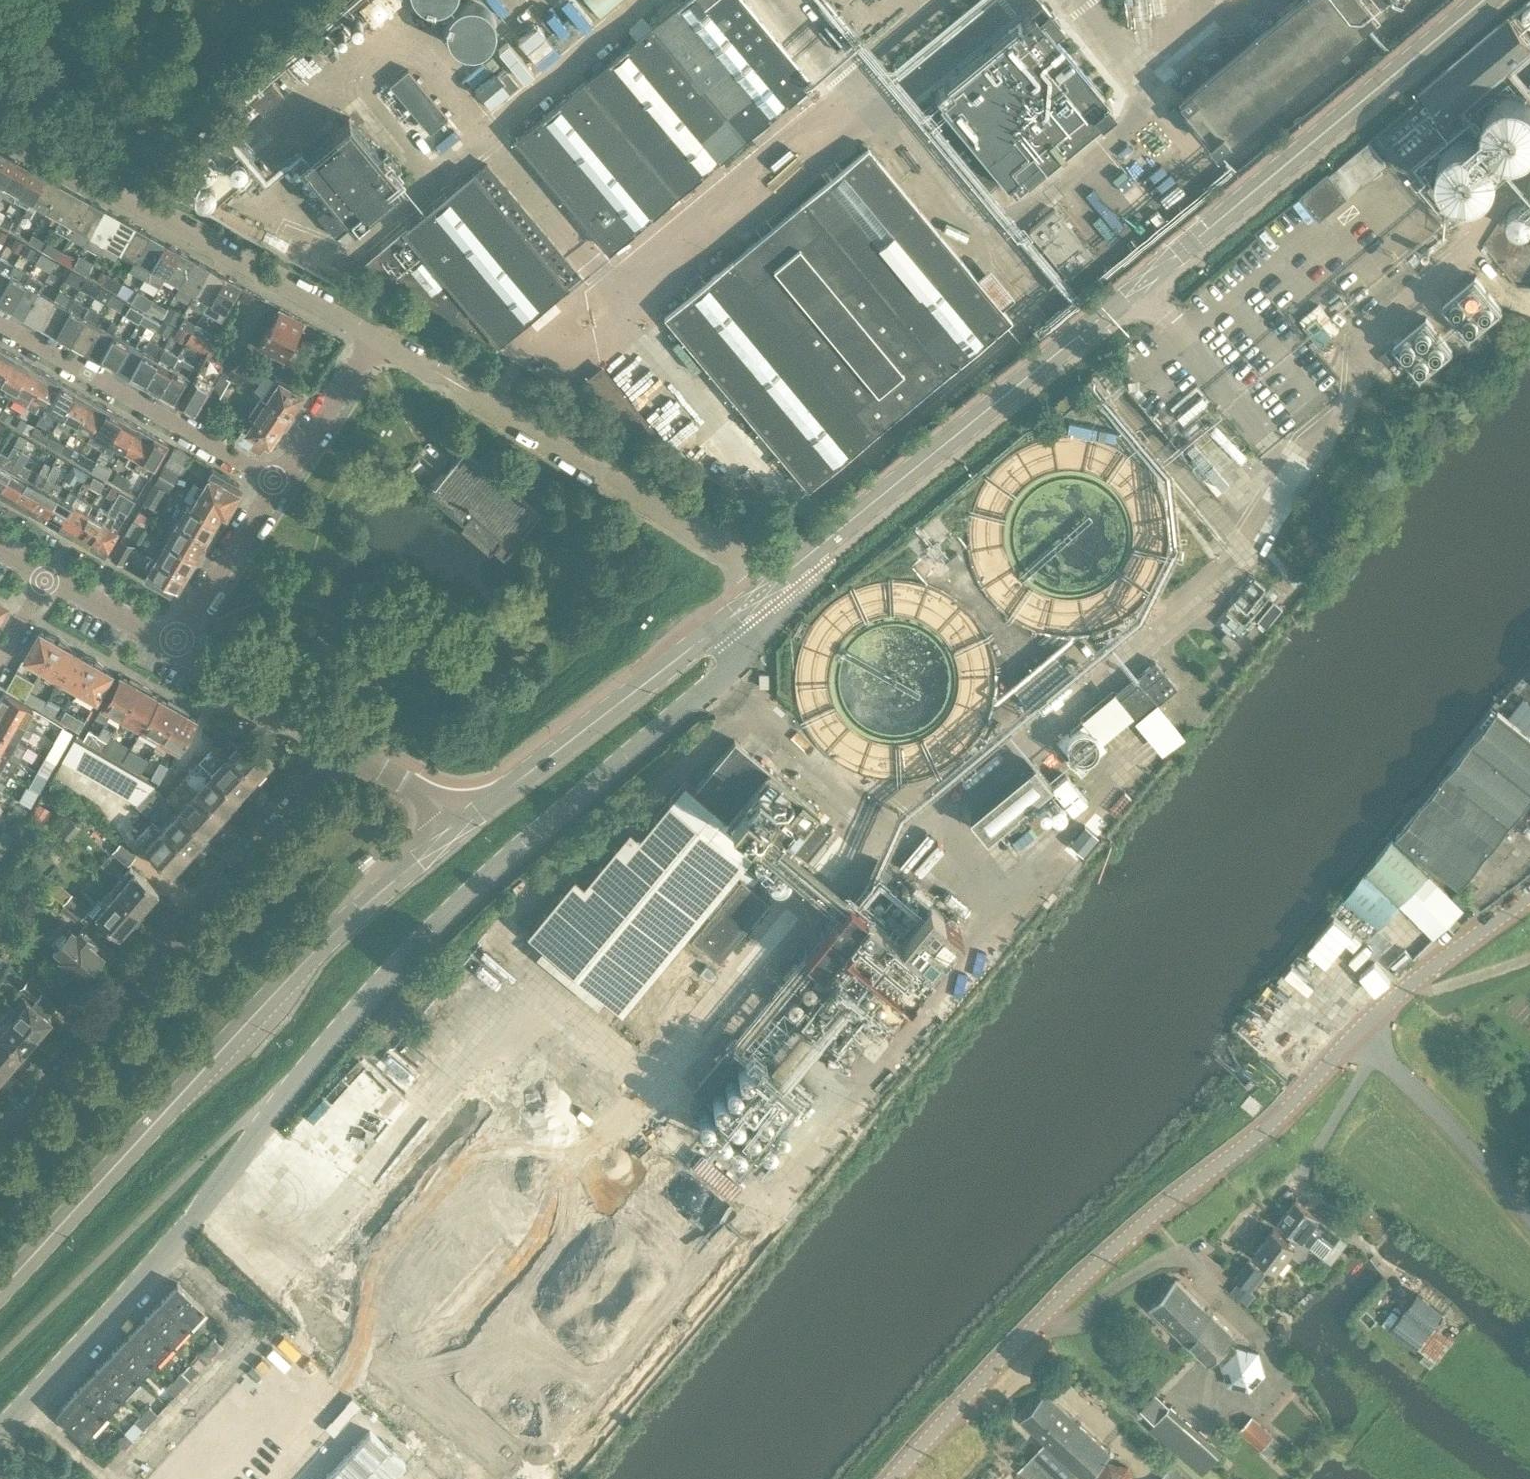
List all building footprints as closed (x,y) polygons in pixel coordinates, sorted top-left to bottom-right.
[(359,6),(373,23),(377,20),(380,24),(384,20),(381,17),(387,12),(389,15),(393,12),(390,9),(400,0),(366,0),(359,6)] [(516,139),(608,249),(810,81),(743,0),(683,0),(516,139)] [(1221,146),(1378,15),(1366,0),(1303,0),(1183,99),(1221,146)] [(1031,12),(934,92),(1012,188),(1110,107),(1050,35),(1059,27),(1038,1),(1028,9),(1031,12)] [(489,25),(488,19),(485,14),(481,10),(476,8),(470,7),(464,8),(459,11),(455,15),(453,20),(452,26),(453,31),(456,36),(460,40),(465,43),(471,43),(476,42),(481,40),(485,36),(488,31),(489,25)] [(1445,119),(1529,48),(1529,39),(1509,14),(1420,89),(1445,119)] [(503,66),(475,89),(491,107),(518,84),(503,66)] [(430,132),(448,116),(408,68),(390,83),(430,132)] [(282,94),(270,81),(250,99),(262,112),(282,94)] [(1529,97),(1522,94),(1518,94),(1511,94),(1506,96),(1501,99),(1498,101),(1494,106),(1492,110),(1490,116),(1489,121),(1490,126),(1491,131),(1493,136),(1496,139),(1500,143),(1505,146),(1510,148),(1515,149),(1521,148),(1526,147),(1529,145),(1529,97)] [(165,170),(157,184),(207,211),(208,210),(236,187),(255,171),(254,170),(210,119),(178,146),(165,170)] [(346,120),(300,158),(335,200),(318,214),(335,235),(398,183),(346,120)] [(1497,171),(1497,166),(1497,162),(1496,156),(1493,152),(1490,147),(1487,144),(1482,142),(1475,139),(1471,139),(1465,139),(1460,141),(1454,144),(1451,146),(1447,151),(1445,155),(1443,161),(1443,166),(1443,171),(1444,176),(1447,181),(1449,184),(1453,188),(1458,191),(1463,193),(1468,194),(1475,193),(1480,192),(1485,189),(1489,186),(1493,182),(1496,177),(1497,171)] [(1328,174),(1301,197),(1319,219),(1347,196),(1386,163),(1368,141),(1328,175),(1328,174)] [(867,148),(665,316),(807,488),(1010,319),(867,148)] [(13,159),(0,152),(0,183),(13,159)] [(0,183),(0,194),(10,199),(14,193),(28,167),(13,159),(0,183)] [(365,265),(364,266),(403,290),(478,336),(493,345),(495,343),(562,287),(579,273),(488,163),(471,177),(365,265)] [(28,167),(14,193),(10,199),(11,200),(13,197),(27,205),(43,175),(28,167)] [(42,214),(45,210),(58,184),(43,175),(27,205),(28,206),(13,231),(19,235),(18,235),(28,240),(32,232),(24,227),(30,216),(31,217),(34,210),(42,214)] [(55,226),(59,218),(74,192),(58,184),(45,210),(54,215),(50,223),(55,226)] [(68,236),(74,226),(88,201),(74,192),(59,218),(55,226),(56,226),(54,229),(68,236)] [(84,245),(89,235),(104,209),(88,201),(74,226),(68,236),(84,245)] [(1519,203),(1515,205),(1512,208),(1510,212),(1509,217),(1510,221),(1512,225),(1516,228),(1520,230),(1524,230),(1529,229),(1529,228),(1529,205),(1528,204),(1524,203),(1519,203)] [(100,251),(105,243),(119,217),(104,209),(89,235),(84,245),(99,253),(100,251)] [(1093,254),(1054,209),(1030,230),(1067,276),(1093,254)] [(3,215),(0,221),(0,224),(9,229),(14,220),(3,215)] [(115,259),(120,251),(134,226),(119,217),(105,243),(100,251),(115,259)] [(120,251),(134,259),(148,234),(134,226),(120,251)] [(0,228),(0,242),(2,243),(8,233),(0,228)] [(1507,230),(1503,231),(1499,233),(1495,236),(1493,240),(1493,244),(1494,249),(1496,252),(1499,255),(1503,257),(1508,257),(1512,256),(1516,254),(1518,250),(1520,246),(1520,241),(1518,237),(1515,234),(1512,231),(1507,230)] [(47,241),(32,233),(28,241),(42,249),(47,241)] [(129,269),(144,278),(164,242),(148,234),(134,259),(129,269)] [(63,249),(47,240),(47,241),(42,249),(57,258),(62,250),(63,249)] [(159,286),(165,276),(178,250),(164,242),(144,278),(159,286)] [(35,249),(25,244),(21,252),(31,258),(35,249)] [(77,258),(62,250),(57,258),(73,266),(77,258)] [(165,276),(180,284),(193,259),(178,250),(165,276)] [(56,261),(41,252),(35,263),(50,271),(56,261)] [(1522,253),(1518,255),(1515,258),(1513,262),(1512,267),(1513,271),(1515,275),(1519,278),(1523,280),(1527,280),(1529,279),(1529,254),(1527,253),(1522,253)] [(94,261),(80,254),(77,258),(73,266),(87,274),(94,261)] [(14,264),(0,257),(0,289),(14,264)] [(188,303),(194,292),(208,267),(193,259),(180,284),(174,295),(188,303)] [(0,289),(0,301),(10,306),(29,274),(30,272),(14,263),(0,289)] [(203,311),(209,300),(223,275),(208,267),(194,292),(188,303),(203,311)] [(85,277),(71,269),(65,280),(75,286),(77,282),(81,284),(85,277)] [(29,274),(10,306),(24,315),(39,289),(43,282),(29,274)] [(122,282),(107,274),(102,283),(117,292),(122,282)] [(227,309),(224,308),(238,284),(223,275),(209,300),(203,311),(221,320),(227,309)] [(1475,276),(1443,303),(1470,336),(1502,309),(1475,276)] [(101,286),(85,277),(81,285),(92,291),(91,294),(95,296),(101,286)] [(137,289),(123,281),(122,282),(117,292),(131,300),(137,289)] [(107,303),(112,293),(101,286),(95,297),(107,303)] [(153,298),(138,288),(137,289),(131,300),(147,309),(153,298)] [(24,315),(39,323),(54,298),(39,289),(24,315)] [(54,332),(69,306),(74,297),(59,289),(54,298),(39,323),(54,332)] [(129,303),(112,293),(107,303),(119,310),(120,307),(125,310),(129,303)] [(69,340),(84,315),(89,306),(74,297),(69,306),(54,332),(69,340)] [(168,307),(153,298),(147,309),(162,318),(168,307)] [(144,312),(130,304),(124,313),(138,322),(139,321),(144,313),(144,312)] [(1319,304),(1300,319),(1305,325),(1303,327),(1319,346),(1339,328),(1319,304)] [(183,312),(170,305),(162,318),(176,325),(183,312)] [(98,323),(92,320),(97,311),(88,306),(84,315),(69,340),(84,348),(98,323)] [(266,328),(259,341),(260,341),(261,340),(286,354),(285,355),(286,356),(293,343),(294,343),(295,341),(294,339),(301,326),(303,327),(275,310),(274,311),(276,312),(269,326),(267,325),(266,328)] [(159,322),(144,313),(139,321),(155,330),(159,322)] [(196,323),(184,316),(180,324),(190,331),(192,332),(196,323)] [(1426,317),(1394,344),(1421,376),(1453,350),(1426,317)] [(173,325),(162,319),(156,330),(167,336),(173,325)] [(98,323),(84,348),(99,357),(113,332),(117,325),(111,321),(107,328),(98,323)] [(218,334),(196,323),(192,332),(211,342),(213,343),(218,334)] [(190,331),(180,324),(173,337),(184,343),(185,342),(190,331)] [(99,357),(114,365),(128,340),(113,332),(99,357)] [(211,342),(192,332),(185,342),(204,353),(211,342)] [(128,340),(114,365),(129,374),(148,339),(141,336),(136,344),(128,340)] [(148,339),(129,374),(143,382),(163,346),(149,338),(148,339)] [(158,391),(173,365),(178,355),(179,355),(163,346),(143,382),(158,391)] [(13,354),(0,347),(0,378),(13,354)] [(1382,356),(1389,365),(1400,356),(1393,347),(1382,356)] [(179,402),(194,411),(218,367),(222,361),(206,352),(179,402)] [(237,357),(227,352),(222,361),(218,367),(222,369),(220,374),(225,377),(237,357)] [(10,396),(29,363),(13,354),(0,378),(0,379),(7,383),(3,391),(10,396)] [(178,355),(173,365),(158,391),(173,399),(193,364),(178,355)] [(10,396),(18,400),(25,404),(30,396),(44,372),(29,363),(10,396)] [(44,372),(30,396),(25,404),(41,413),(59,381),(44,372)] [(225,377),(220,374),(209,392),(219,398),(230,379),(225,377)] [(274,376),(262,395),(291,412),(291,411),(304,392),(274,376)] [(53,409),(61,414),(75,389),(59,381),(41,413),(48,417),(53,409)] [(75,389),(61,414),(56,422),(72,431),(90,398),(75,389)] [(219,398),(209,392),(198,413),(209,420),(221,399),(219,398)] [(262,395),(249,415),(277,431),(281,426),(285,428),(294,413),(291,411),(291,412),(262,395)] [(72,431),(79,435),(87,440),(92,431),(105,407),(90,398),(72,431)] [(105,407),(92,431),(87,440),(102,448),(120,415),(105,407)] [(114,444),(122,449),(136,424),(120,415),(102,448),(109,452),(114,444)] [(277,431),(249,415),(235,435),(259,448),(264,442),(268,445),(277,431)] [(34,424),(20,417),(16,425),(29,434),(34,424)] [(125,462),(133,466),(151,433),(136,424),(122,449),(130,453),(125,462)] [(151,433),(133,466),(148,474),(167,442),(151,433)] [(64,445),(49,437),(46,443),(60,451),(64,445)] [(15,460),(20,449),(13,445),(7,454),(0,450),(0,485),(15,460)] [(192,456),(174,445),(164,464),(179,472),(182,474),(192,456)] [(427,491),(504,557),(541,514),(464,448),(427,491)] [(25,476),(30,468),(23,464),(29,454),(20,449),(15,460),(0,485),(0,494),(11,501),(25,476)] [(96,460),(81,452),(76,461),(91,469),(96,460)] [(25,476),(11,501),(27,510),(53,464),(57,457),(53,454),(47,464),(44,462),(38,473),(33,481),(25,476)] [(113,468),(97,459),(96,460),(91,469),(107,479),(113,468)] [(53,464),(27,510),(42,518),(56,494),(61,486),(53,481),(60,468),(53,464)] [(179,472),(164,464),(154,483),(164,489),(169,491),(173,483),(179,472)] [(89,473),(73,465),(65,480),(73,484),(76,479),(84,483),(89,473)] [(212,468),(201,486),(233,504),(240,491),(236,488),(239,483),(212,468)] [(128,476),(117,470),(110,481),(122,487),(126,480),(128,476)] [(104,482),(93,475),(88,485),(99,491),(104,482)] [(134,484),(126,480),(122,487),(129,492),(134,484)] [(164,489),(154,483),(143,501),(154,508),(164,489)] [(180,487),(173,483),(169,491),(176,495),(180,487)] [(113,501),(118,491),(119,490),(112,486),(106,497),(113,501)] [(187,502),(219,520),(223,514),(226,516),(233,504),(201,486),(191,504),(187,502)] [(42,518),(57,527),(76,495),(68,490),(64,498),(56,494),(42,518)] [(109,524),(113,516),(118,508),(127,514),(135,501),(118,491),(113,501),(106,512),(88,544),(103,553),(117,529),(109,524)] [(73,536),(86,511),(91,503),(76,495),(57,527),(73,536)] [(173,519),(176,521),(209,539),(219,520),(187,502),(183,509),(180,507),(176,508),(172,515),(173,519)] [(73,536),(88,544),(106,512),(99,508),(95,516),(86,511),(73,536)] [(151,518),(139,511),(133,521),(141,526),(145,528),(151,518)] [(141,526),(133,521),(132,520),(121,539),(130,543),(141,526)] [(176,521),(166,539),(196,556),(200,549),(203,550),(209,539),(176,521)] [(111,558),(121,564),(133,570),(138,563),(126,556),(132,545),(130,543),(121,539),(111,558)] [(166,539),(155,557),(185,574),(196,556),(166,539)] [(185,574),(155,557),(144,576),(169,591),(172,585),(177,588),(185,574)] [(1278,595),(1267,586),(1252,573),(1230,598),(1232,600),(1215,621),(1227,631),(1222,638),(1234,648),(1251,628),(1246,624),(1270,596),(1273,600),(1278,595)] [(1267,626),(1283,606),(1273,600),(1258,619),(1267,626)] [(22,658),(41,669),(58,637),(45,633),(44,634),(38,630),(22,658)] [(41,669),(59,679),(74,651),(68,647),(69,646),(58,637),(41,669)] [(59,679),(77,689),(95,658),(81,654),(80,654),(74,651),(59,679)] [(1052,652),(1011,686),(1031,709),(1071,675),(1052,652)] [(95,658),(77,689),(95,700),(111,672),(105,668),(105,667),(95,658)] [(1133,713),(1136,717),(1157,700),(1175,686),(1156,661),(1116,692),(1133,713)] [(5,689),(23,699),(28,691),(33,682),(15,671),(5,689)] [(106,719),(110,711),(121,717),(140,684),(130,678),(128,680),(119,675),(96,714),(106,719)] [(121,717),(140,728),(158,696),(148,691),(149,689),(140,684),(121,717)] [(1133,713),(1116,692),(1114,690),(1081,717),(1083,720),(1058,741),(1066,751),(1065,751),(1079,771),(1098,757),(1096,754),(1106,746),(1102,740),(1133,713)] [(42,709),(46,700),(28,691),(23,699),(42,709)] [(28,716),(32,709),(3,692),(0,697),(0,711),(32,729),(37,721),(28,716)] [(140,728),(159,739),(178,705),(168,699),(167,701),(158,696),(140,728)] [(60,704),(48,697),(46,700),(42,709),(53,716),(60,704)] [(1185,734),(1157,700),(1136,717),(1134,719),(1163,752),(1185,734)] [(178,705),(159,739),(178,750),(196,718),(186,712),(187,711),(178,705)] [(79,731),(85,720),(65,710),(60,721),(79,731)] [(1447,773),(1510,823),(1529,798),(1529,736),(1507,717),(1501,713),(1497,710),(1447,773)] [(0,711),(0,730),(15,739),(20,731),(29,736),(32,729),(0,711)] [(114,731),(103,725),(98,734),(88,730),(83,740),(102,750),(110,736),(114,731)] [(64,727),(55,742),(63,747),(72,732),(64,727)] [(15,739),(0,730),(0,750),(18,760),(26,745),(15,739)] [(246,735),(228,754),(254,778),(272,759),(246,735)] [(129,749),(130,746),(110,736),(102,750),(122,762),(129,749)] [(73,739),(61,760),(74,767),(86,746),(74,739),(73,739)] [(574,873),(526,930),(619,1007),(702,909),(731,874),(759,840),(777,854),(816,808),(733,739),(694,786),(685,779),(639,834),(629,826),(583,881),(574,873)] [(46,757),(55,762),(63,747),(55,742),(46,757)] [(86,746),(74,767),(86,774),(98,753),(86,746)] [(147,759),(129,749),(122,762),(140,772),(147,759)] [(9,775),(18,760),(0,750),(0,770),(9,775)] [(98,753),(86,774),(99,781),(111,761),(98,753)] [(228,754),(211,772),(238,798),(239,798),(237,796),(254,778),(228,754)] [(38,771),(47,776),(55,762),(46,757),(38,771)] [(1052,782),(1034,759),(970,815),(986,836),(1052,782)] [(111,761),(99,781),(111,788),(123,768),(111,761)] [(168,766),(159,761),(150,778),(159,783),(168,766)] [(123,768),(111,788),(123,796),(135,775),(123,768)] [(46,777),(37,772),(29,786),(38,791),(46,777)] [(212,774),(195,792),(221,817),(238,798),(211,772),(211,773),(212,774)] [(1510,823),(1447,773),(1397,835),(1430,862),(1460,886),(1510,823)] [(135,775),(123,796),(137,803),(152,787),(153,785),(135,775)] [(38,791),(29,786),(27,785),(19,800),(30,806),(38,791)] [(135,805),(145,814),(162,796),(152,787),(137,803),(135,805)] [(195,792),(178,810),(205,836),(206,836),(204,834),(221,817),(195,792)] [(179,812),(162,830),(188,855),(205,836),(178,810),(177,810),(179,812)] [(782,851),(805,871),(839,830),(816,811),(782,851)] [(21,820),(10,814),(2,829),(3,830),(13,835),(21,820)] [(3,830),(0,835),(0,848),(4,850),(13,835),(3,830)] [(188,855),(162,830),(144,849),(170,873),(188,855)] [(1394,839),(1344,897),(1380,926),(1401,904),(1434,937),(1463,908),(1419,863),(1394,839)] [(112,853),(126,865),(134,857),(119,844),(112,853)] [(157,891),(133,870),(129,866),(110,889),(137,913),(157,891)] [(710,916),(691,939),(719,962),(769,902),(741,879),(739,881),(731,874),(702,909),(710,916)] [(46,888),(66,906),(80,919),(88,909),(74,897),(54,879),(46,888)] [(88,909),(94,915),(118,936),(137,913),(110,889),(101,900),(98,897),(88,909)] [(848,892),(803,946),(886,1016),(960,926),(928,900),(899,935),(860,903),(848,892)] [(54,946),(63,953),(60,956),(78,972),(77,973),(77,974),(77,976),(78,977),(79,979),(80,980),(82,980),(83,979),(85,979),(93,970),(90,967),(100,957),(98,956),(100,954),(93,948),(97,944),(79,928),(75,933),(70,928),(54,946)] [(605,997),(543,946),(537,954),(597,1006),(605,997)] [(27,979),(41,991),(44,994),(52,984),(35,969),(27,979)] [(27,979),(19,987),(34,999),(41,991),(27,979)] [(14,1008),(1,997),(0,999),(0,1006),(35,1037),(50,1019),(24,997),(14,1008)] [(20,1053),(35,1037),(0,1006),(0,1017),(1,1016),(4,1019),(0,1025),(0,1036),(20,1053)] [(6,1070),(20,1053),(0,1036),(0,1064),(6,1070)] [(600,1118),(541,1071),(478,1149),(538,1196),(600,1118)] [(660,1174),(643,1157),(630,1170),(648,1187),(660,1174)] [(732,1198),(692,1165),(659,1205),(699,1238),(732,1198)] [(1296,1199),(1278,1222),(1333,1264),(1348,1242),(1340,1236),(1342,1234),(1296,1199)] [(1370,1207),(1358,1219),(1378,1237),(1389,1225),(1370,1207)] [(1254,1253),(1276,1270),(1290,1252),(1300,1259),(1309,1247),(1293,1234),(1289,1240),(1274,1228),(1254,1253)] [(1250,1291),(1265,1271),(1249,1258),(1234,1278),(1238,1282),(1231,1291),(1247,1304),(1255,1295),(1250,1291)] [(1150,1307),(1209,1364),(1216,1357),(1222,1363),(1228,1385),(1250,1390),(1265,1373),(1259,1352),(1236,1347),(1231,1341),(1236,1336),(1176,1279),(1150,1307)] [(206,1309),(177,1283),(55,1412),(84,1439),(206,1309)] [(1444,1312),(1419,1292),(1390,1330),(1416,1349),(1417,1347),(1437,1362),(1455,1338),(1436,1323),(1444,1312)] [(1019,1470),(1029,1478),(1071,1478),(1077,1471),(1086,1478),(1111,1452),(1047,1393),(1022,1420),(1046,1442),(1019,1470)] [(1156,1394),(1141,1411),(1155,1423),(1149,1429),(1203,1475),(1223,1452),(1170,1406),(1169,1407),(1156,1394)] [(158,1414),(150,1406),(135,1422),(143,1429),(158,1414)] [(1252,1417),(1240,1430),(1260,1448),(1260,1449),(1269,1457),(1282,1443),(1273,1435),(1259,1423),(1252,1417)] [(143,1429),(135,1422),(134,1421),(124,1432),(125,1432),(133,1440),(143,1429)] [(133,1440),(125,1432),(117,1440),(126,1448),(133,1440)] [(1096,1477),(1097,1478),(1132,1478),(1128,1466),(1109,1462),(1096,1477)] [(1172,1466),(1160,1478),(1186,1478),(1172,1466)]
